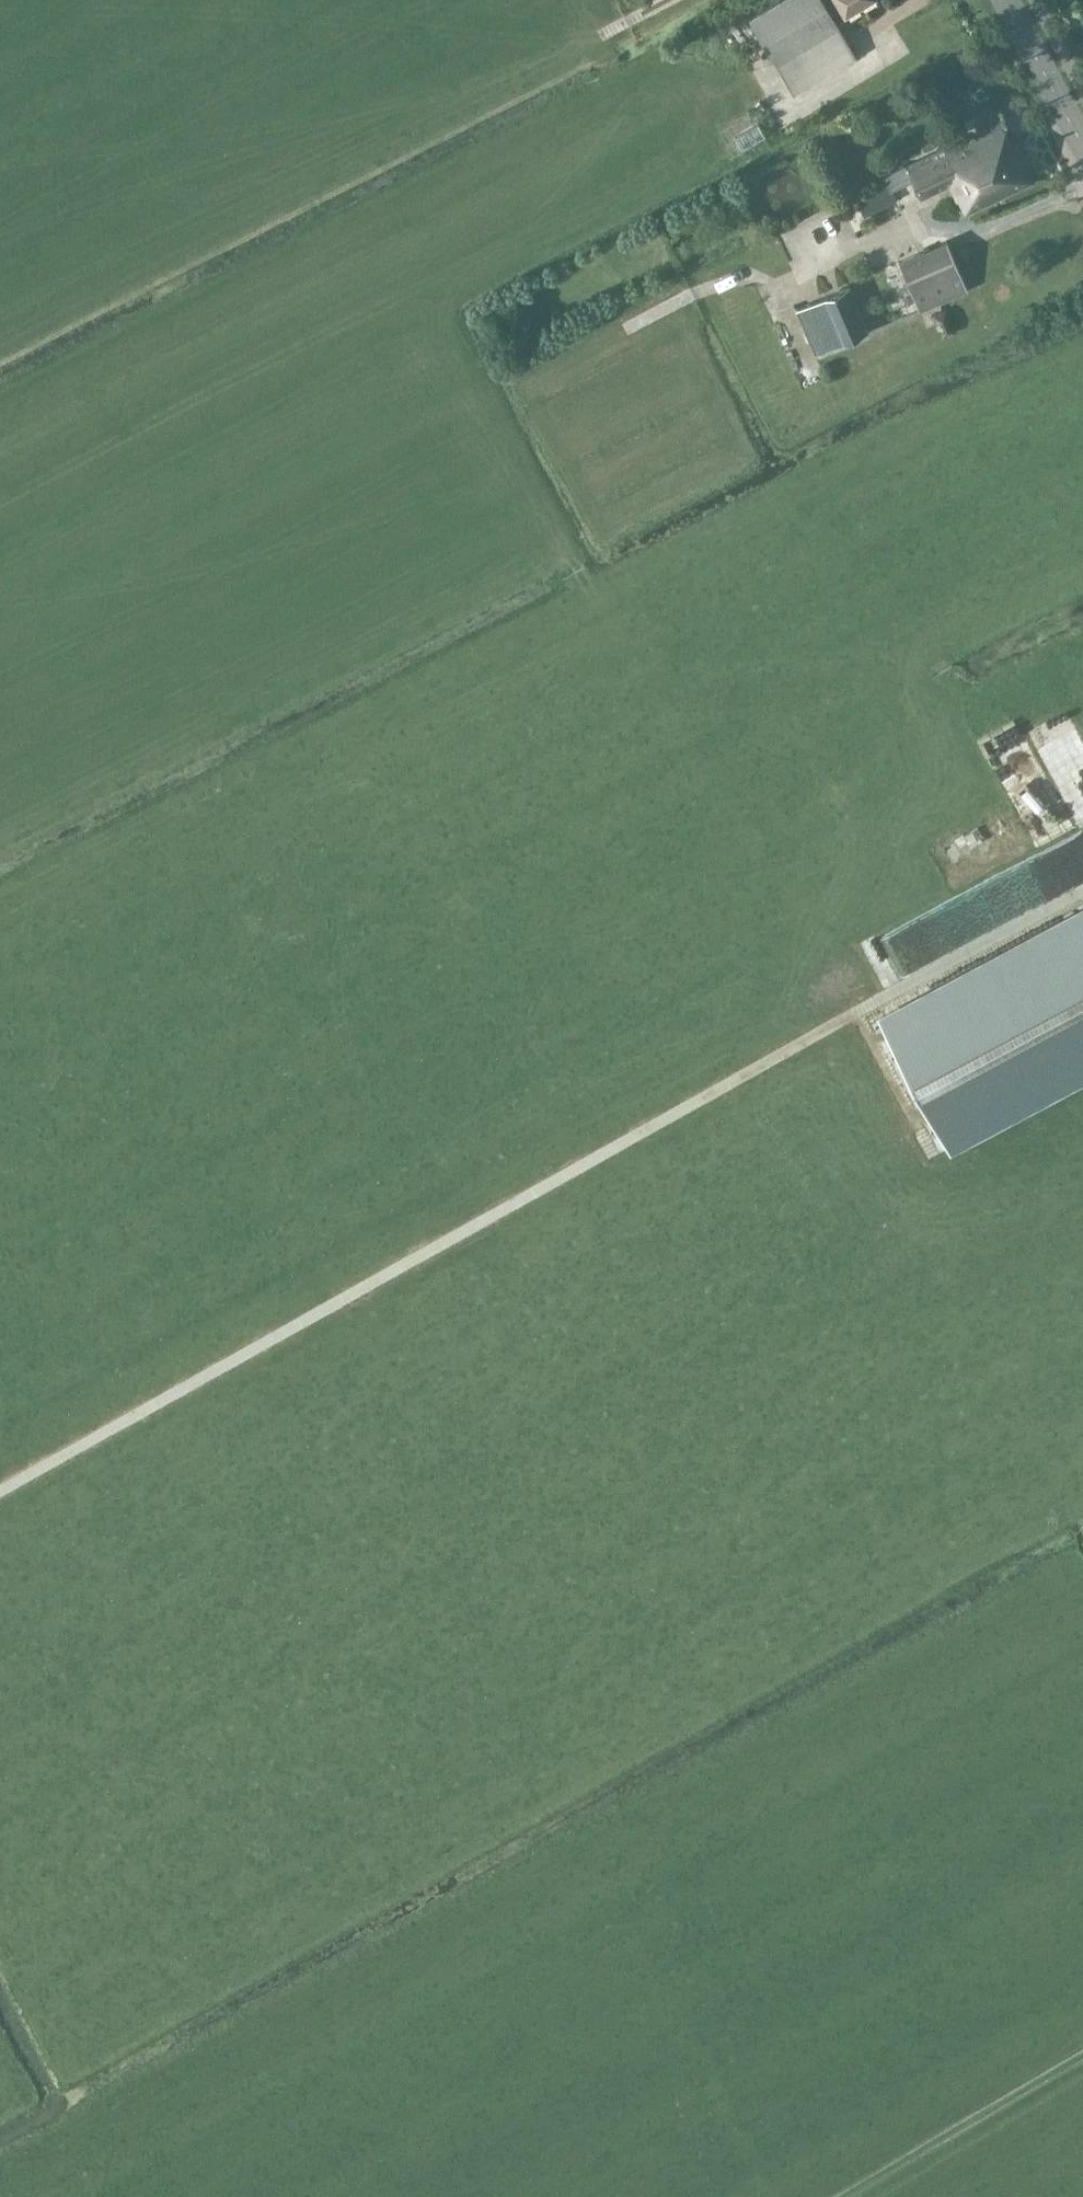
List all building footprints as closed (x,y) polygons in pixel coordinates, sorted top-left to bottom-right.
[(870,0),(778,0),(749,18),(745,11),(723,25),(742,56),(764,43),(777,64),(794,95),(857,57),(839,25),(836,19),(844,15),(845,16),(870,0)] [(744,144),(760,130),(748,117),(733,131),(744,144)] [(890,191),(894,189),(913,181),(921,199),(948,186),(956,202),(959,201),(965,214),(1036,180),(1004,119),(883,175),(886,182),(890,191)] [(901,261),(921,310),(970,289),(949,241),(901,261)] [(815,355),(870,331),(851,287),(796,310),(815,355)] [(989,757),(1037,840),(1063,825),(1015,742),(989,757)] [(1082,799),(1082,762),(1050,777),(1065,808),(1082,799)] [(1067,828),(1038,839),(1052,874),(1081,863),(1067,828)] [(880,1019),(949,1149),(1082,1077),(1082,910),(880,1019)]
